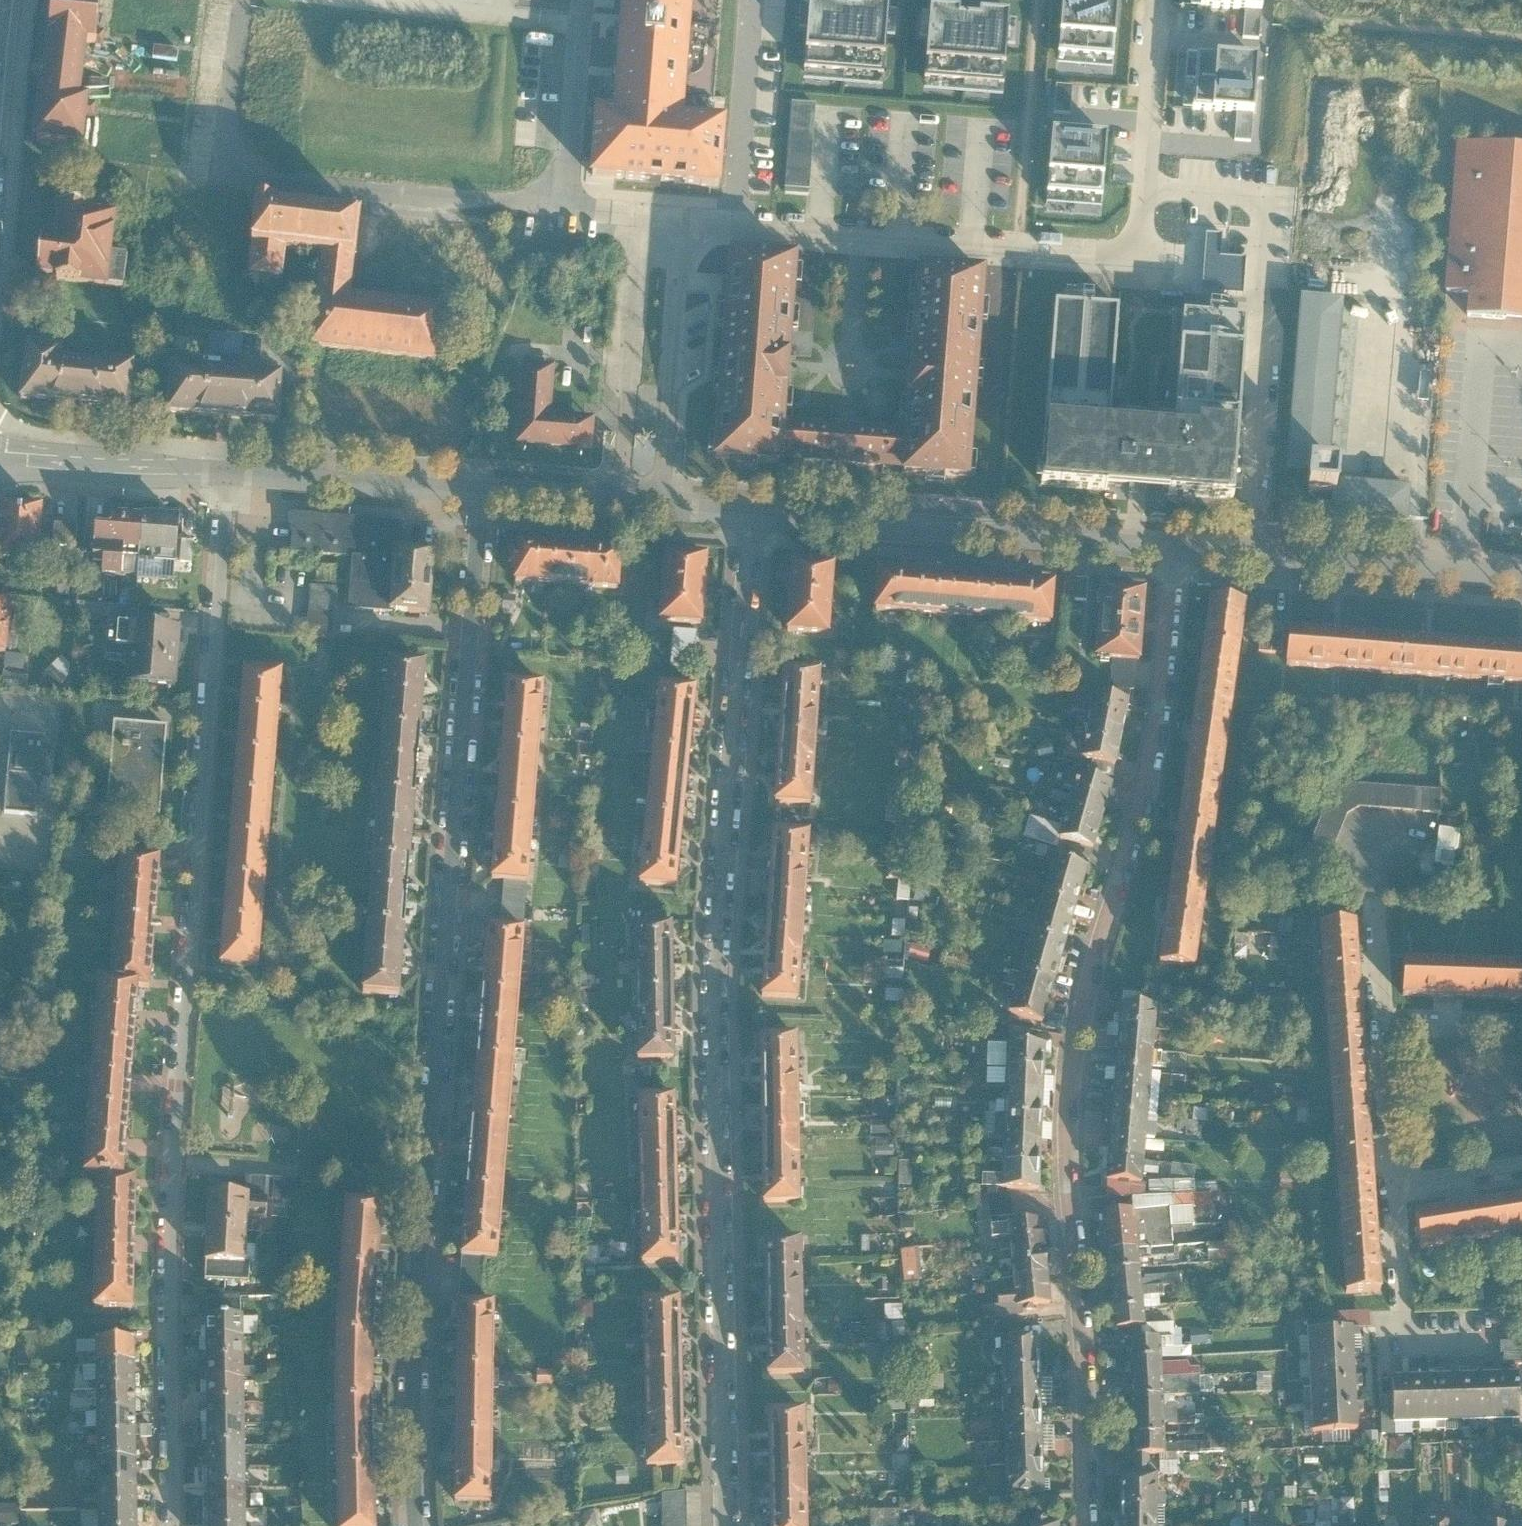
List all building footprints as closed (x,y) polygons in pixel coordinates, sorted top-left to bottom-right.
[(108,0),(58,0),(44,146),(93,151),(98,103),(91,102),(97,46),(103,46),(108,0)] [(618,108),(603,106),(597,177),(727,188),(733,120),(693,117),(703,0),(627,0),(618,108)] [(883,6),(803,0),(798,69),(877,75),(883,6)] [(1055,64),(1113,69),(1119,0),(1060,0),(1055,64)] [(1182,6),(1262,12),(1263,0),(1183,0),(1182,6)] [(1003,16),(925,10),(919,79),(998,85),(1003,16)] [(1180,111),(1251,116),(1256,59),(1185,53),(1180,111)] [(818,194),(820,103),(795,102),(793,194),(818,194)] [(1107,139),(1047,135),(1042,204),(1100,209),(1107,139)] [(1454,138),(1444,294),(1465,296),(1463,315),(1519,321),(1521,321),(1521,143),(1454,138)] [(316,349),(440,363),(445,310),(355,301),(362,218),(264,206),(256,278),(283,281),(287,255),(324,259),(316,349)] [(110,261),(115,221),(55,216),(52,247),(40,245),(35,285),(121,296),(124,263),(110,261)] [(1222,232),(1207,231),(1203,292),(1242,294),(1244,255),(1221,254),(1222,232)] [(732,254),(716,458),(779,463),(779,459),(904,468),(904,472),(967,477),(983,273),(920,268),(907,434),(782,424),(795,258),(732,254)] [(1341,300),(1296,295),(1285,463),(1300,464),(1298,488),(1330,491),(1328,514),(1404,519),(1407,484),(1331,479),(1341,300)] [(1084,303),(1049,300),(1036,496),(1231,510),(1247,313),(1177,313),(1170,429),(1115,425),(1119,303),(1084,303)] [(216,333),(216,353),(249,353),(249,333),(216,333)] [(126,422),(131,375),(100,372),(100,375),(58,370),(59,362),(31,359),(25,411),(126,422)] [(559,368),(526,365),(519,445),(595,452),(598,419),(555,415),(559,368)] [(283,420),(286,373),(174,366),(172,414),(283,420)] [(36,506),(0,504),(0,558),(32,560),(36,506)] [(105,525),(91,525),(89,557),(97,557),(96,575),(121,577),(123,555),(134,556),(138,514),(106,512),(105,525)] [(402,521),(288,512),(287,524),(291,524),(289,551),(351,556),(347,609),(395,615),(400,545),(402,521)] [(177,516),(138,514),(134,556),(175,559),(177,516)] [(75,526),(53,525),(52,546),(75,547),(75,526)] [(565,583),(569,541),(515,536),(511,579),(565,583)] [(190,563),(191,540),(180,539),(179,562),(190,563)] [(622,545),(569,541),(565,583),(618,588),(622,545)] [(441,548),(400,545),(395,615),(435,618),(441,548)] [(706,555),(667,551),(660,621),(701,625),(706,555)] [(790,631),(826,634),(832,568),(797,564),(790,631)] [(932,574),(871,570),(868,610),(928,614),(932,574)] [(993,580),(932,574),(928,614),(989,619),(993,580)] [(1084,601),(1085,578),(1064,577),(1062,599),(1084,601)] [(1049,624),(1052,585),(993,580),(989,619),(1049,624)] [(1142,587),(1095,584),(1090,656),(1111,658),(1108,688),(1133,690),(1142,587)] [(336,586),(310,585),(305,636),(332,638),(336,586)] [(1232,695),(1244,605),(1208,601),(1195,689),(1232,695)] [(120,682),(172,687),(177,626),(106,621),(103,655),(122,656),(120,682)] [(693,669),(697,630),(673,628),(670,667),(693,669)] [(1380,635),(1286,628),(1283,663),(1376,671),(1380,635)] [(1470,642),(1380,635),(1376,671),(1467,679),(1470,642)] [(1470,642),(1467,679),(1521,684),(1521,647),(1470,642)] [(383,663),(380,697),(421,700),(423,666),(383,663)] [(278,715),(281,671),(239,669),(236,712),(278,715)] [(816,706),(818,672),(776,670),(774,703),(816,706)] [(542,681),(505,678),(502,714),(540,716),(542,681)] [(692,722),(695,688),(657,685),(654,718),(692,722)] [(1126,698),(1072,689),(1068,710),(1084,713),(1082,725),(1120,731),(1126,698)] [(1219,787),(1232,695),(1195,689),(1181,782),(1219,787)] [(378,729),(418,733),(421,700),(380,697),(378,729)] [(13,731),(40,731),(40,698),(13,698),(13,731)] [(774,703),(772,736),(813,738),(816,706),(774,703)] [(232,754),(274,758),(278,715),(236,712),(232,754)] [(502,714),(500,747),(537,749),(540,716),(502,714)] [(692,722),(654,718),(651,751),(689,755),(692,722)] [(109,789),(107,814),(159,818),(161,793),(166,728),(114,724),(109,789)] [(1120,731),(1082,725),(1080,737),(1064,734),(1060,755),(1114,764),(1120,731)] [(1488,743),(1488,726),(1476,726),(1476,743),(1488,743)] [(418,733),(378,729),(375,763),(416,765),(418,733)] [(33,816),(41,737),(8,734),(2,813),(33,816)] [(811,771),(813,738),(772,736),(771,769),(811,771)] [(537,749),(500,747),(497,780),(535,782),(537,749)] [(685,787),(689,755),(651,751),(648,783),(685,787)] [(271,798),(274,758),(232,754),(228,794),(271,798)] [(372,796),(413,799),(416,765),(375,763),(372,796)] [(811,771),(771,769),(768,801),(809,804),(811,771)] [(1068,789),(1064,804),(1101,814),(1109,783),(1065,771),(1060,787),(1068,789)] [(497,780),(494,814),(532,816),(535,782),(497,780)] [(1206,878),(1219,787),(1181,782),(1169,873),(1206,878)] [(685,787),(648,783),(645,816),(682,819),(685,787)] [(1439,791),(1334,783),(1309,840),(1334,848),(1347,815),(1359,808),(1438,814),(1439,791)] [(225,837),(268,841),(271,798),(228,794),(225,837)] [(413,799),(372,796),(370,828),(411,830),(413,799)] [(1101,814),(1064,804),(1058,825),(1029,817),(1022,838),(1055,848),(1058,839),(1093,847),(1101,814)] [(532,816),(494,814),(492,844),(529,847),(532,816)] [(679,853),(682,819),(645,816),(641,849),(679,853)] [(1457,869),(1462,829),(1441,826),(1437,866),(1457,869)] [(367,862),(408,865),(411,830),(370,828),(367,862)] [(805,866),(808,834),(765,831),(762,864),(805,866)] [(264,882),(268,841),(225,837),(221,878),(264,882)] [(488,879),(503,881),(527,882),(529,847),(492,844),(488,879)] [(675,887),(679,853),(641,849),(637,883),(675,887)] [(113,887),(154,890),(158,857),(116,854),(113,887)] [(1049,857),(1044,876),(1079,885),(1084,867),(1049,857)] [(408,865),(367,862),(364,899),(406,902),(408,865)] [(803,900),(805,866),(762,864),(760,897),(803,900)] [(1193,969),(1206,878),(1169,873),(1155,963),(1193,969)] [(1044,876),(1038,895),(1073,905),(1079,885),(1044,876)] [(219,923),(261,926),(264,882),(221,878),(219,923)] [(527,882),(503,881),(499,925),(523,928),(527,882)] [(901,881),(900,900),(912,900),(912,881),(901,881)] [(154,890),(113,887),(111,920),(152,924),(154,890)] [(1073,905),(1038,895),(1033,914),(1068,924),(1073,905)] [(800,933),(803,900),(760,897),(758,930),(800,933)] [(362,928),(403,931),(406,902),(364,899),(362,928)] [(1068,924),(1033,914),(1027,934),(1063,943),(1068,924)] [(150,957),(152,924),(111,920),(108,954),(150,957)] [(258,968),(261,926),(219,923),(215,964),(258,968)] [(1315,925),(1322,1027),(1361,1025),(1353,923),(1315,925)] [(485,924),(482,959),(521,961),(523,928),(499,925),(485,924)] [(673,962),(672,926),(633,927),(633,962),(673,962)] [(403,931),(362,928),(359,959),(400,962),(403,931)] [(798,965),(800,933),(758,930),(756,961),(798,965)] [(1063,943),(1027,934),(1021,954),(1057,965),(1063,943)] [(930,962),(934,950),(915,944),(911,956),(930,962)] [(150,957),(108,954),(105,984),(137,986),(148,987),(150,957)] [(1057,965),(1021,954),(1016,973),(1052,983),(1057,965)] [(357,992),(398,995),(400,962),(359,959),(357,992)] [(521,961),(482,959),(480,993),(518,996),(521,961)] [(1493,1000),(1494,963),(1400,960),(1399,997),(1493,1000)] [(795,998),(798,965),(756,961),(753,995),(795,998)] [(633,962),(634,993),(673,993),(673,962),(633,962)] [(1494,963),(1493,1000),(1521,1001),(1521,964),(1494,963)] [(1052,983),(1016,973),(1010,992),(1047,1002),(1052,983)] [(105,984),(91,983),(88,1014),(134,1018),(137,986),(105,984)] [(1047,1002),(1010,992),(1005,1012),(1041,1022),(1047,1002)] [(480,993),(477,1026),(515,1028),(518,996),(480,993)] [(674,1025),(673,993),(634,993),(634,1025),(674,1025)] [(1114,1004),(1113,1026),(1153,1028),(1154,1006),(1114,1004)] [(134,1018),(88,1014),(85,1046),(131,1050),(134,1018)] [(674,1025),(634,1025),(635,1061),(674,1060),(674,1025)] [(1328,1108),(1366,1107),(1361,1025),(1322,1027),(1328,1108)] [(515,1028),(477,1026),(475,1059),(512,1061),(515,1028)] [(1111,1047),(1150,1050),(1153,1028),(1113,1026),(1111,1047)] [(752,1070),(795,1070),(794,1037),(751,1038),(752,1070)] [(1002,1044),(1001,1068),(1041,1069),(1041,1045),(1002,1044)] [(131,1050),(85,1046),(83,1079),(129,1082),(131,1050)] [(1150,1050),(1111,1047),(1109,1070),(1148,1072),(1150,1050)] [(475,1059),(472,1089),(510,1091),(512,1061),(475,1059)] [(1001,1091),(1040,1092),(1041,1069),(1001,1068),(1001,1091)] [(752,1070),(752,1103),(796,1103),(795,1070),(752,1070)] [(1107,1091),(1147,1093),(1148,1072),(1109,1070),(1107,1091)] [(129,1082),(83,1079),(81,1112),(127,1115),(129,1082)] [(510,1091),(472,1089),(469,1123),(507,1125),(510,1091)] [(1040,1092),(1001,1091),(1000,1116),(1039,1117),(1040,1092)] [(1147,1093),(1107,1091),(1106,1114),(1145,1116),(1147,1093)] [(636,1130),(675,1129),(675,1096),(636,1096),(636,1130)] [(797,1136),(796,1103),(752,1103),(752,1136),(797,1136)] [(1366,1107),(1328,1108),(1335,1206),(1373,1204),(1366,1107)] [(127,1115),(81,1112),(79,1143),(125,1146),(127,1115)] [(1104,1136),(1143,1139),(1145,1116),(1106,1114),(1104,1136)] [(999,1140),(1039,1142),(1039,1117),(1000,1116),(991,1115),(990,1140),(999,1140)] [(876,1121),(875,1154),(896,1154),(897,1122),(876,1121)] [(469,1123),(466,1157),(504,1160),(507,1125),(469,1123)] [(675,1129),(636,1130),(637,1163),(676,1163),(675,1129)] [(752,1136),(753,1168),(798,1167),(797,1136),(752,1136)] [(1143,1139),(1104,1136),(1103,1159),(1141,1162),(1143,1139)] [(1039,1142),(999,1140),(998,1164),(1038,1166),(1039,1142)] [(76,1178),(90,1178),(122,1179),(125,1146),(79,1143),(76,1178)] [(504,1160),(466,1157),(464,1190),(502,1193),(504,1160)] [(1139,1186),(1141,1162),(1103,1159),(1101,1182),(1139,1186)] [(677,1195),(676,1163),(637,1163),(638,1196),(677,1195)] [(1037,1190),(1038,1166),(998,1164),(997,1177),(979,1177),(979,1188),(1037,1190)] [(799,1200),(798,1167),(753,1168),(754,1201),(799,1200)] [(202,1195),(201,1218),(245,1220),(267,1221),(268,1200),(294,1202),(295,1179),(244,1177),(243,1197),(202,1195)] [(132,1213),(133,1179),(122,1179),(90,1178),(89,1212),(132,1213)] [(464,1190),(461,1222),(499,1226),(502,1193),(464,1190)] [(677,1195),(638,1196),(639,1230),(678,1229),(677,1195)] [(1010,1217),(1009,1195),(972,1198),(973,1220),(1010,1217)] [(1504,1201),(1510,1238),(1521,1236),(1521,1198),(1504,1201)] [(1510,1238),(1504,1201),(1412,1216),(1419,1252),(1510,1238)] [(1379,1292),(1373,1204),(1335,1206),(1341,1294),(1379,1292)] [(340,1206),(338,1237),(379,1240),(381,1209),(340,1206)] [(1097,1214),(1100,1235),(1168,1228),(1166,1208),(1097,1214)] [(89,1212),(88,1254),(131,1254),(132,1213),(89,1212)] [(245,1220),(201,1218),(200,1265),(204,1265),(203,1281),(247,1283),(248,1264),(244,1264),(245,1220)] [(499,1226),(461,1222),(458,1258),(461,1258),(483,1260),(496,1262),(499,1226)] [(1040,1222),(986,1227),(987,1241),(1003,1239),(1004,1253),(1043,1250),(1040,1222)] [(1102,1255),(1136,1251),(1170,1248),(1168,1228),(1100,1235),(1102,1255)] [(679,1266),(678,1229),(639,1230),(640,1266),(679,1266)] [(335,1271),(376,1272),(379,1240),(338,1237),(335,1271)] [(800,1277),(800,1242),(754,1243),(755,1278),(800,1277)] [(905,1248),(908,1283),(926,1282),(923,1247),(905,1248)] [(1043,1250),(1004,1253),(1008,1280),(1046,1276),(1043,1250)] [(1102,1255),(1104,1272),(1137,1269),(1136,1251),(1102,1255)] [(131,1254),(88,1254),(88,1283),(131,1284),(131,1254)] [(461,1258),(457,1303),(480,1304),(483,1260),(461,1258)] [(1108,1283),(1109,1293),(1161,1287),(1179,1285),(1178,1274),(1142,1278),(1142,1281),(1139,1282),(1137,1269),(1104,1272),(1105,1283),(1108,1283)] [(376,1272),(335,1271),(333,1303),(374,1305),(376,1272)] [(1046,1276),(1008,1280),(1009,1295),(979,1297),(981,1320),(1020,1316),(1020,1308),(1048,1305),(1046,1276)] [(755,1278),(756,1307),(800,1306),(800,1277),(755,1278)] [(131,1311),(131,1284),(88,1283),(88,1310),(131,1311)] [(1107,1303),(1108,1310),(1141,1306),(1140,1298),(1162,1296),(1161,1287),(1109,1293),(1110,1303),(1107,1303)] [(241,1301),(218,1300),(218,1309),(241,1310),(241,1301)] [(642,1333),(680,1332),(680,1301),(641,1301),(642,1333)] [(331,1340),(372,1341),(374,1305),(333,1303),(331,1340)] [(457,1303),(455,1303),(454,1337),(492,1337),(493,1304),(480,1304),(457,1303)] [(800,1306),(756,1307),(757,1340),(800,1339),(800,1306)] [(1141,1306),(1108,1310),(1109,1321),(1112,1321),(1113,1332),(1144,1328),(1141,1306)] [(201,1340),(241,1339),(241,1318),(201,1318),(201,1340)] [(1349,1331),(1304,1333),(1305,1357),(1351,1354),(1349,1331)] [(681,1363),(680,1332),(642,1333),(643,1364),(681,1363)] [(1207,1346),(1206,1332),(1189,1332),(1189,1346),(1207,1346)] [(454,1337),(454,1369),(492,1370),(492,1337),(454,1337)] [(241,1339),(201,1340),(201,1361),(241,1361),(241,1339)] [(800,1339),(757,1340),(757,1374),(801,1373),(800,1339)] [(996,1340),(997,1368),(1037,1367),(1036,1339),(996,1340)] [(372,1341),(331,1340),(329,1376),(371,1377),(372,1341)] [(1128,1342),(1128,1361),(1159,1359),(1158,1340),(1128,1342)] [(89,1342),(90,1366),(130,1365),(129,1341),(89,1342)] [(1521,1354),(1521,1343),(1500,1344),(1500,1354),(1521,1354)] [(1351,1354),(1305,1357),(1306,1382),(1352,1379),(1351,1354)] [(1504,1357),(1504,1367),(1521,1366),(1521,1356),(1504,1357)] [(1128,1361),(1129,1379),(1197,1377),(1197,1367),(1160,1369),(1159,1359),(1128,1361)] [(241,1361),(201,1361),(201,1382),(241,1382),(241,1361)] [(643,1399),(682,1399),(681,1363),(643,1364),(643,1399)] [(90,1366),(90,1390),(130,1389),(130,1365),(90,1366)] [(997,1368),(998,1393),(1037,1393),(1037,1367),(997,1368)] [(492,1370),(454,1369),(453,1401),(491,1401),(492,1370)] [(329,1406),(371,1406),(371,1377),(329,1376),(329,1406)] [(1197,1377),(1129,1379),(1130,1399),(1162,1397),(1198,1396),(1197,1377)] [(1519,1423),(1517,1378),(1491,1379),(1493,1424),(1519,1423)] [(1352,1379),(1306,1382),(1307,1406),(1353,1405),(1352,1379)] [(1444,1426),(1468,1425),(1467,1379),(1443,1380),(1444,1426)] [(1491,1379),(1467,1379),(1468,1425),(1493,1424),(1491,1379)] [(1443,1380),(1417,1381),(1419,1427),(1444,1426),(1443,1380)] [(1419,1427),(1417,1381),(1388,1382),(1389,1427),(1419,1427)] [(241,1403),(241,1382),(201,1382),(201,1403),(241,1403)] [(131,1413),(130,1389),(90,1390),(91,1414),(131,1413)] [(1037,1393),(998,1393),(999,1416),(1038,1415),(1037,1393)] [(1130,1399),(1130,1417),(1193,1415),(1193,1406),(1165,1407),(1165,1410),(1162,1410),(1162,1397),(1130,1399)] [(683,1433),(682,1399),(643,1399),(643,1434),(683,1433)] [(453,1401),(453,1436),(490,1436),(491,1401),(453,1401)] [(241,1403),(201,1403),(201,1425),(241,1424),(241,1403)] [(1354,1431),(1353,1405),(1307,1406),(1308,1433),(1354,1431)] [(371,1406),(329,1406),(330,1442),(371,1441),(371,1406)] [(803,1444),(803,1412),(768,1413),(768,1445),(803,1444)] [(91,1414),(91,1437),(131,1437),(131,1413),(91,1414)] [(999,1416),(1000,1441),(1039,1440),(1038,1415),(999,1416)] [(1193,1415),(1130,1417),(1131,1438),(1162,1437),(1162,1426),(1194,1425),(1193,1415)] [(241,1446),(241,1424),(201,1425),(202,1446),(241,1446)] [(683,1469),(683,1433),(643,1434),(644,1470),(683,1469)] [(490,1436),(453,1436),(452,1470),(490,1470),(490,1436)] [(132,1463),(131,1437),(91,1437),(91,1463),(132,1463)] [(1162,1437),(1131,1438),(1131,1458),(1206,1454),(1206,1444),(1169,1445),(1169,1442),(1162,1442),(1162,1437)] [(1039,1440),(1000,1441),(1000,1468),(1040,1467),(1039,1440)] [(331,1477),(371,1476),(371,1441),(330,1442),(331,1477)] [(768,1445),(768,1479),(804,1479),(803,1444),(768,1445)] [(241,1446),(202,1446),(203,1468),(242,1467),(241,1446)] [(92,1487),(132,1486),(132,1463),(91,1463),(92,1487)] [(242,1488),(242,1467),(203,1468),(203,1489),(242,1488)] [(1040,1467),(1000,1468),(1001,1498),(1041,1497),(1040,1467)] [(490,1470),(452,1470),(451,1507),(489,1507),(490,1470)] [(371,1476),(331,1477),(332,1508),(372,1508),(371,1476)] [(1115,1476),(1115,1505),(1154,1505),(1154,1476),(1115,1476)] [(805,1511),(804,1479),(768,1479),(768,1511),(805,1511)] [(132,1509),(132,1486),(92,1487),(93,1509),(132,1509)] [(242,1488),(203,1489),(203,1512),(243,1511),(242,1488)] [(686,1494),(661,1496),(662,1525),(687,1525),(686,1494)] [(1115,1525),(1154,1525),(1154,1505),(1115,1505),(1115,1525)] [(372,1508),(332,1508),(332,1525),(373,1525),(372,1508)] [(132,1509),(93,1509),(93,1525),(133,1525),(132,1509)] [(243,1511),(203,1512),(203,1525),(243,1525),(243,1511)] [(768,1511),(768,1525),(805,1525),(805,1511),(768,1511)]
